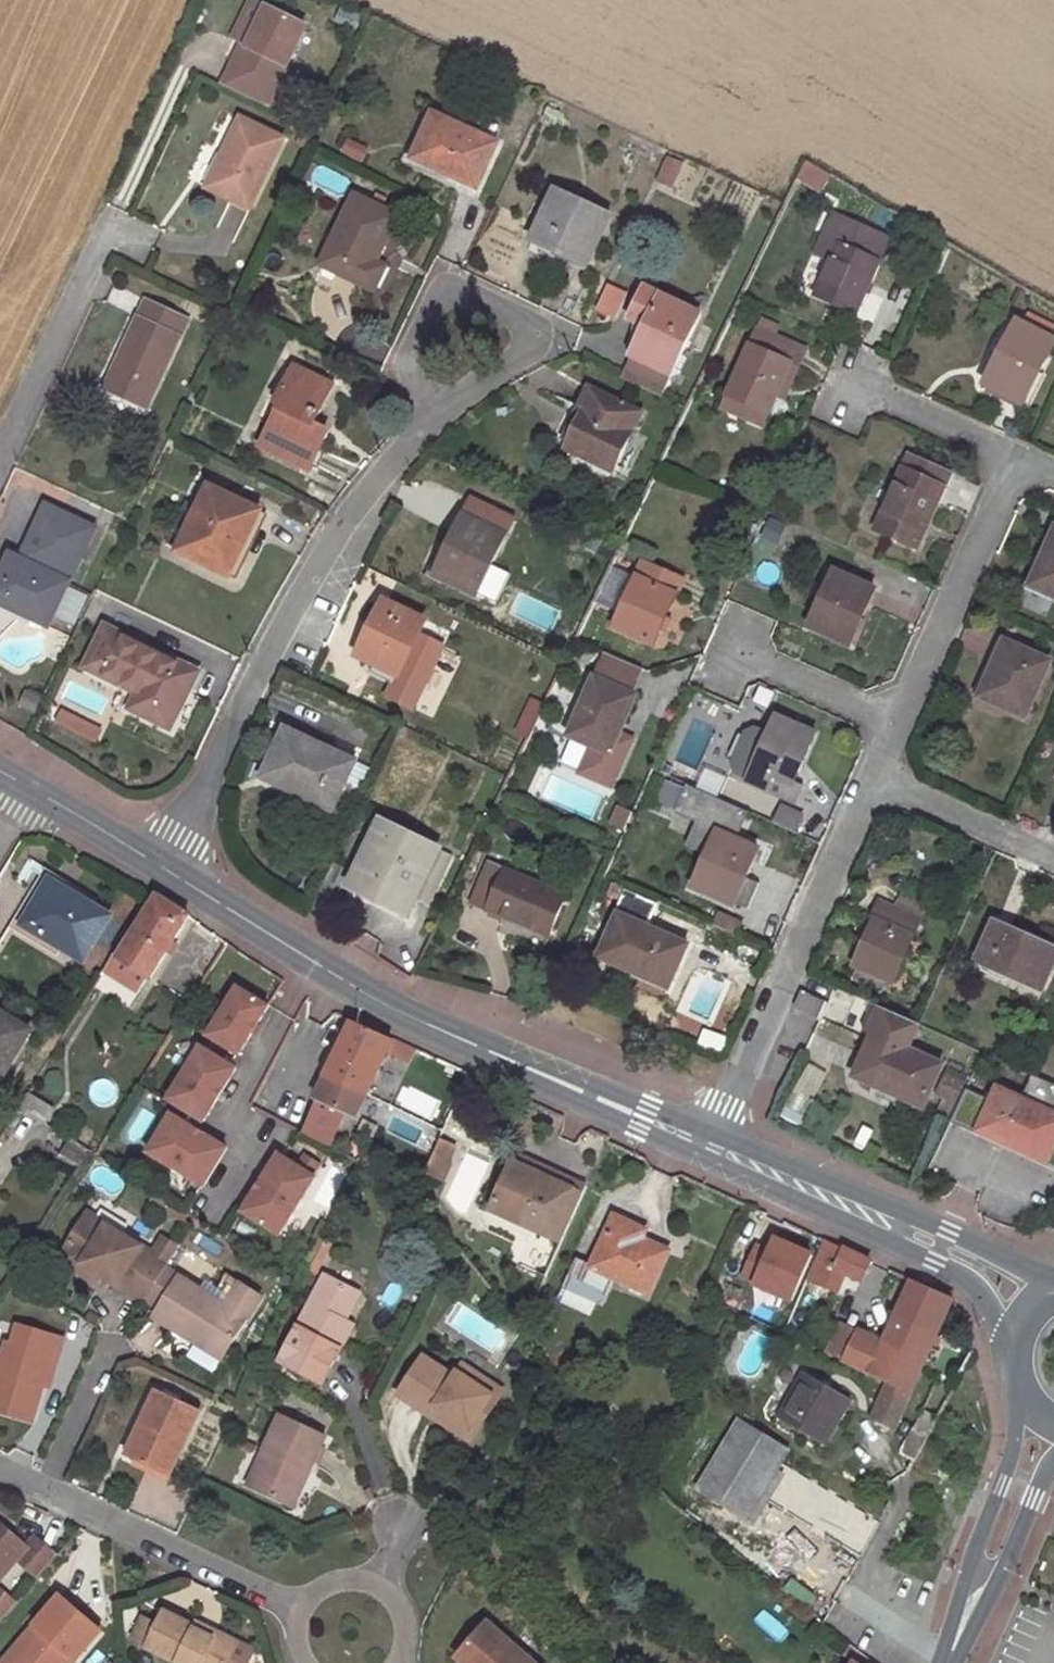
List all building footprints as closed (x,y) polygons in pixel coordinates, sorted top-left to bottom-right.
[(265,9),(250,3),(232,40),(242,44),(247,46),(265,9)] [(234,62),(278,82),(304,27),(265,9),(247,46),(242,44),(234,62)] [(278,82),(234,62),(222,87),(267,107),(278,82)] [(551,107),(546,119),(559,125),(565,113),(551,107)] [(477,188),(497,145),(433,115),(416,151),(436,161),(433,168),(477,188)] [(240,120),(207,188),(249,208),(281,139),(240,120)] [(347,140),(341,152),(360,161),(366,149),(347,140)] [(416,151),(413,158),(433,168),(436,161),(416,151)] [(667,158),(660,173),(670,177),(677,162),(667,158)] [(805,159),(799,172),(810,178),(816,166),(805,159)] [(587,264),(609,215),(554,189),(531,238),(557,250),(554,256),(563,261),(565,255),(587,264)] [(359,190),(356,198),(378,208),(382,201),(359,190)] [(356,198),(353,196),(321,264),(373,289),(385,267),(376,262),(397,217),(378,208),(356,198)] [(830,261),(821,280),(815,295),(854,312),(875,264),(878,265),(889,241),(833,216),(816,255),(830,261)] [(565,255),(563,261),(584,270),(587,264),(565,255)] [(808,274),(821,280),(830,261),(816,255),(808,274)] [(593,312),(615,321),(627,294),(605,285),(593,312)] [(659,397),(698,314),(643,287),(628,318),(645,325),(620,378),(659,397)] [(186,321),(145,302),(105,389),(146,407),(186,321)] [(227,308),(219,304),(207,330),(215,334),(227,308)] [(1023,324),(1049,338),(1053,330),(1053,327),(1028,314),(1023,324)] [(761,317),(756,329),(774,336),(779,324),(761,317)] [(1023,324),(1016,320),(983,383),(1023,405),(1053,345),(1053,340),(1049,338),(1023,324)] [(756,329),(726,394),(751,405),(745,418),(761,425),(775,394),(789,362),(798,366),(805,350),(774,336),(756,329)] [(783,398),(798,366),(789,362),(775,394),(783,398)] [(261,445),(309,469),(327,432),(313,424),(331,385),(293,366),(275,403),(280,406),(261,445)] [(641,414),(588,388),(580,404),(586,406),(568,443),(566,448),(613,471),(641,414)] [(751,405),(726,394),(721,406),(745,418),(751,405)] [(586,406),(580,404),(562,441),(568,443),(586,406)] [(908,455),(875,529),(916,547),(948,472),(908,455)] [(229,576),(259,511),(208,487),(178,551),(229,576)] [(462,515),(504,535),(511,519),(470,500),(462,515)] [(0,577),(0,602),(48,625),(94,527),(46,504),(20,558),(11,554),(0,577)] [(462,515),(434,575),(475,594),(492,559),(495,552),(504,535),(462,515)] [(1032,586),(1053,596),(1053,529),(1045,549),(1048,551),(1032,586)] [(620,542),(617,549),(613,556),(622,560),(629,546),(620,542)] [(1023,582),(1032,586),(1048,551),(1045,549),(1039,547),(1023,582)] [(495,552),(492,559),(497,561),(500,554),(495,552)] [(635,577),(619,613),(613,626),(652,644),(659,629),(666,614),(682,578),(643,560),(635,577)] [(594,600),(619,613),(635,577),(610,566),(594,600)] [(875,590),(833,571),(809,626),(850,644),(875,590)] [(374,623),(354,663),(393,682),(424,618),(385,600),(374,623)] [(666,614),(659,629),(666,632),(673,617),(666,614)] [(352,661),(354,663),(374,623),(365,619),(351,649),(350,652),(349,656),(350,659),(352,661)] [(198,671),(104,625),(84,665),(137,692),(129,707),(170,728),(198,671)] [(995,658),(978,695),(1025,718),(1050,662),(1007,642),(999,659),(995,658)] [(591,655),(576,648),(571,658),(587,665),(591,655)] [(568,735),(571,737),(590,745),(609,753),(618,734),(625,720),(636,695),(594,677),(568,735)] [(99,726),(58,706),(54,714),(95,734),(99,726)] [(768,734),(749,778),(747,780),(796,801),(802,788),(792,784),(815,733),(776,716),(768,734)] [(355,762),(286,728),(262,777),(331,810),(355,762)] [(736,772),(749,778),(768,734),(754,728),(746,733),(733,761),(736,772)] [(609,753),(590,745),(578,771),(610,785),(631,739),(618,734),(609,753)] [(664,781),(658,801),(674,806),(681,786),(664,781)] [(716,830),(728,836),(741,808),(686,783),(674,810),(696,820),(686,844),(706,853),(716,830)] [(472,834),(477,837),(491,808),(486,806),(472,834)] [(623,829),(632,811),(619,806),(611,824),(623,829)] [(773,823),(794,832),(802,815),(781,806),(773,823)] [(741,808),(728,836),(738,840),(750,813),(741,808)] [(347,886),(384,904),(389,894),(415,907),(418,901),(427,906),(452,855),(380,820),(347,886)] [(706,853),(692,885),(736,904),(736,903),(748,876),(760,849),(738,840),(728,836),(716,830),(706,853)] [(471,902),(487,909),(504,869),(489,863),(471,902)] [(504,869),(487,909),(547,935),(565,895),(504,869)] [(54,872),(23,923),(83,958),(108,915),(90,904),(94,898),(54,872)] [(748,876),(736,903),(750,908),(761,882),(748,876)] [(902,892),(895,907),(920,919),(927,903),(902,892)] [(117,957),(147,976),(149,977),(189,914),(158,894),(117,957)] [(389,894),(384,904),(410,917),(415,907),(389,894)] [(920,919),(895,907),(879,901),(872,916),(874,917),(853,965),(892,983),(920,919)] [(636,968),(670,983),(687,944),(618,914),(600,956),(634,971),(636,968)] [(973,967),(991,975),(994,968),(1041,990),(1053,961),(1053,948),(993,921),(973,967)] [(112,954),(105,965),(139,987),(147,976),(117,957),(112,954)] [(666,991),(670,983),(636,968),(634,971),(632,975),(666,991)] [(206,1033),(238,1052),(255,1024),(268,1004),(236,985),(206,1033)] [(801,992),(794,1007),(818,1017),(824,1003),(801,992)] [(873,1033),(907,1049),(918,1024),(873,1004),(867,1016),(873,1019),(868,1031),(873,1033)] [(30,1029),(0,1011),(0,1077),(30,1029)] [(873,1019),(867,1016),(862,1029),(868,1031),(873,1019)] [(355,1114),(391,1039),(352,1022),(316,1096),(320,1098),(344,1109),(355,1114)] [(889,1090),(924,1105),(942,1064),(907,1049),(873,1033),(854,1077),(888,1092),(889,1090)] [(235,1067),(199,1044),(166,1097),(202,1119),(221,1089),(235,1067)] [(944,1073),(935,1093),(954,1101),(963,1082),(944,1073)] [(1032,1074),(1021,1099),(1053,1115),(1053,1084),(1032,1074)] [(980,1128),(993,1101),(966,1089),(951,1121),(978,1133),(980,1128)] [(980,1128),(1014,1143),(1012,1146),(1046,1161),(1053,1144),(1053,1115),(1021,1099),(998,1089),(993,1101),(980,1128)] [(920,1114),(924,1105),(889,1090),(888,1092),(886,1099),(920,1114)] [(25,1091),(16,1106),(44,1123),(53,1108),(25,1091)] [(344,1109),(320,1098),(304,1133),(328,1145),(344,1109)] [(209,1136),(168,1112),(145,1150),(201,1184),(224,1146),(209,1136)] [(67,1141),(60,1152),(80,1165),(87,1153),(67,1141)] [(454,1150),(438,1143),(432,1156),(441,1160),(433,1178),(443,1182),(449,1168),(446,1167),(454,1150)] [(94,1144),(89,1151),(94,1154),(98,1147),(94,1144)] [(1046,1161),(1053,1165),(1053,1144),(1046,1161)] [(315,1177),(278,1153),(271,1165),(242,1210),(278,1234),(315,1177)] [(432,1156),(424,1174),(433,1178),(441,1160),(432,1156)] [(522,1157),(518,1164),(542,1175),(546,1168),(522,1157)] [(518,1164),(511,1161),(490,1208),(561,1241),(587,1186),(546,1168),(542,1175),(518,1164)] [(90,1266),(144,1299),(161,1271),(167,1260),(151,1250),(88,1211),(64,1249),(90,1266)] [(639,1227),(613,1215),(590,1266),(577,1260),(566,1286),(568,1287),(595,1300),(601,1303),(613,1277),(649,1294),(668,1251),(643,1238),(635,1235),(639,1227)] [(646,1230),(639,1227),(635,1235),(643,1238),(646,1230)] [(151,1250),(167,1260),(177,1245),(161,1235),(151,1250)] [(330,1245),(318,1238),(304,1265),(316,1271),(330,1245)] [(791,1301),(811,1255),(774,1239),(768,1252),(754,1245),(741,1275),(755,1281),(753,1284),(791,1301)] [(832,1279),(815,1272),(821,1258),(823,1259),(829,1242),(825,1240),(808,1281),(837,1293),(846,1273),(837,1269),(832,1279)] [(870,1261),(829,1242),(823,1259),(821,1258),(815,1272),(832,1279),(837,1269),(846,1273),(861,1280),(870,1261)] [(86,1273),(90,1266),(64,1249),(60,1257),(86,1273)] [(161,1271),(144,1299),(158,1308),(176,1280),(161,1271)] [(345,1320),(359,1292),(323,1274),(279,1361),(322,1382),(341,1346),(333,1343),(345,1320)] [(226,1306),(241,1283),(227,1275),(212,1298),(226,1306)] [(176,1280),(158,1308),(153,1316),(195,1341),(222,1358),(261,1296),(241,1283),(226,1306),(212,1298),(177,1277),(176,1280)] [(947,1296),(912,1279),(899,1307),(895,1316),(936,1334),(953,1298),(947,1296)] [(595,1300),(568,1287),(562,1300),(589,1314),(595,1300)] [(801,1299),(795,1312),(813,1320),(819,1308),(801,1299)] [(512,1301),(506,1306),(520,1324),(527,1319),(512,1301)] [(895,1316),(899,1307),(894,1304),(890,1314),(895,1316)] [(89,1310),(84,1319),(94,1326),(100,1317),(89,1310)] [(888,1381),(910,1391),(930,1347),(934,1338),(936,1334),(895,1316),(883,1342),(901,1350),(888,1381)] [(333,1343),(341,1346),(352,1324),(345,1320),(333,1343)] [(841,1323),(826,1353),(843,1360),(858,1331),(841,1323)] [(16,1325),(11,1343),(57,1356),(63,1338),(16,1325)] [(883,1342),(858,1331),(843,1360),(888,1381),(901,1350),(883,1342)] [(934,1338),(930,1347),(936,1349),(940,1340),(934,1338)] [(222,1358),(195,1341),(186,1354),(213,1372),(222,1358)] [(52,1375),(57,1356),(11,1343),(5,1342),(0,1360),(0,1411),(32,1421),(42,1384),(45,1373),(52,1375)] [(454,1415),(450,1422),(472,1437),(503,1391),(460,1363),(453,1375),(422,1355),(396,1393),(429,1415),(431,1411),(435,1404),(454,1415)] [(48,1387),(52,1375),(45,1373),(42,1384),(48,1387)] [(802,1373),(777,1416),(826,1444),(851,1400),(802,1373)] [(894,1427),(910,1391),(888,1381),(872,1416),(894,1427)] [(158,1389),(141,1425),(149,1429),(137,1454),(133,1460),(168,1476),(200,1409),(158,1389)] [(431,1411),(450,1422),(454,1415),(435,1404),(431,1411)] [(247,1484),(286,1503),(303,1468),(308,1471),(324,1437),(280,1416),(247,1484)] [(709,1467),(698,1485),(696,1488),(746,1518),(777,1468),(788,1450),(738,1420),(709,1467)] [(149,1429),(141,1425),(135,1422),(123,1448),(137,1454),(149,1429)] [(913,1461),(927,1435),(914,1428),(900,1453),(913,1461)] [(806,1460),(788,1450),(777,1468),(794,1479),(806,1460)] [(684,1477),(698,1485),(709,1467),(695,1458),(684,1477)] [(303,1468),(286,1503),(291,1505),(308,1471),(303,1468)] [(371,1501),(375,1499),(371,1487),(364,1489),(370,1503),(371,1501)] [(746,1518),(696,1488),(683,1509),(727,1545),(744,1520),(746,1518)] [(744,1520),(727,1545),(771,1579),(791,1555),(744,1520)] [(56,1555),(34,1536),(26,1543),(0,1521),(0,1578),(15,1561),(36,1579),(56,1555)] [(17,1601),(0,1587),(0,1621),(17,1601)] [(11,1662),(72,1662),(100,1630),(58,1595),(33,1625),(39,1630),(11,1662)] [(183,1662),(225,1662),(236,1641),(215,1631),(212,1638),(193,1631),(195,1627),(162,1612),(146,1645),(178,1661),(183,1662)] [(486,1621),(456,1655),(465,1662),(534,1662),(486,1621)] [(196,1623),(195,1627),(193,1631),(212,1638),(215,1631),(196,1623)] [(1,1662),(11,1662),(39,1630),(33,1625),(1,1662)] [(865,1652),(855,1645),(844,1662),(880,1662),(865,1652)]
